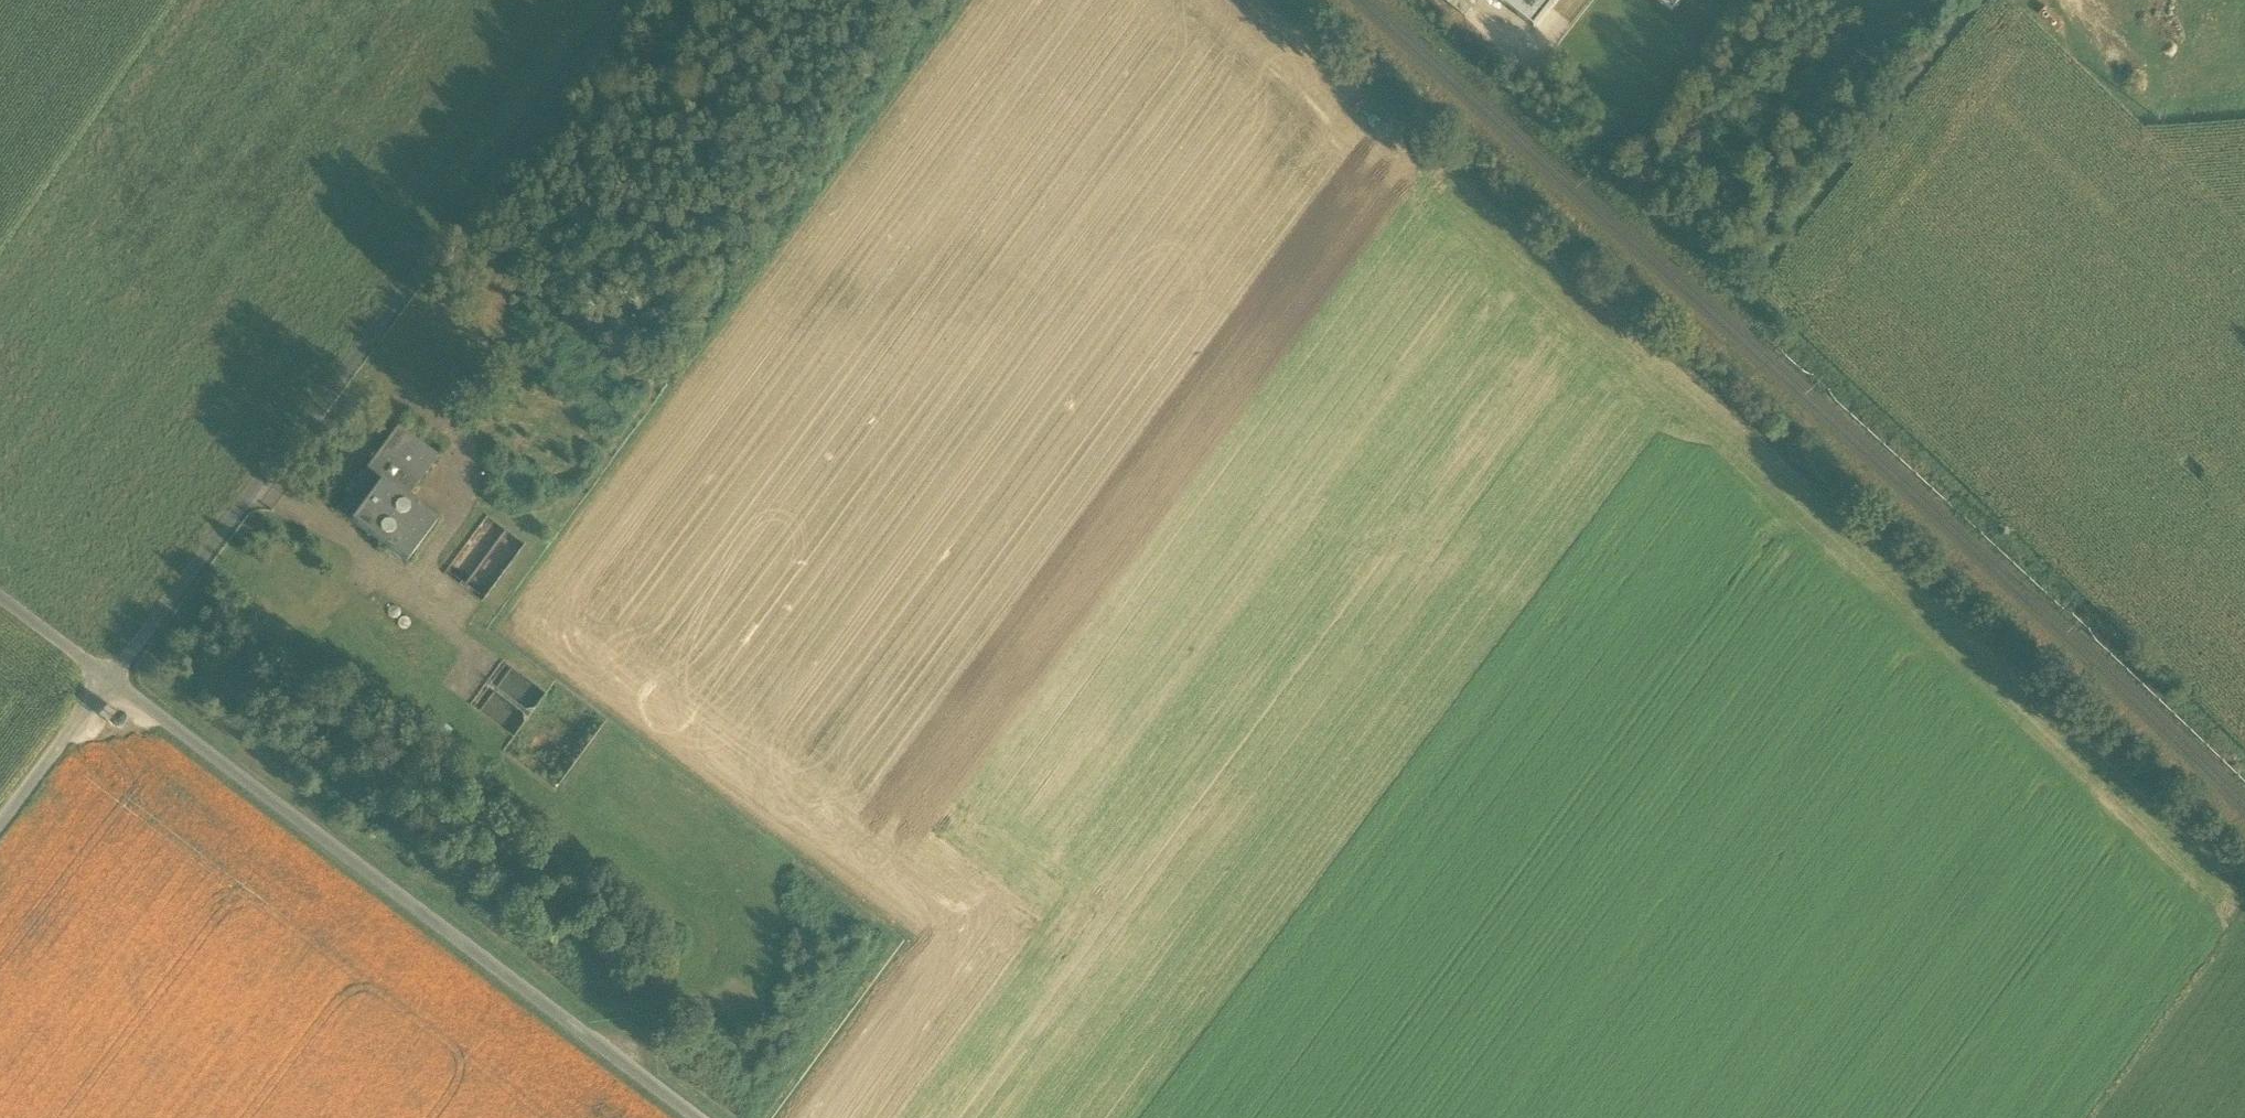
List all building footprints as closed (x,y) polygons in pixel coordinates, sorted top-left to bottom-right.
[(1534,29),(1557,0),(1498,0),(1534,29)] [(1672,12),(1682,0),(1657,0),(1672,12)] [(332,521),(403,576),(433,539),(404,516),(437,474),(395,441),(332,521)] [(540,680),(497,680),(497,707),(512,706),(512,720),(513,720),(513,711),(540,711),(540,680)]
